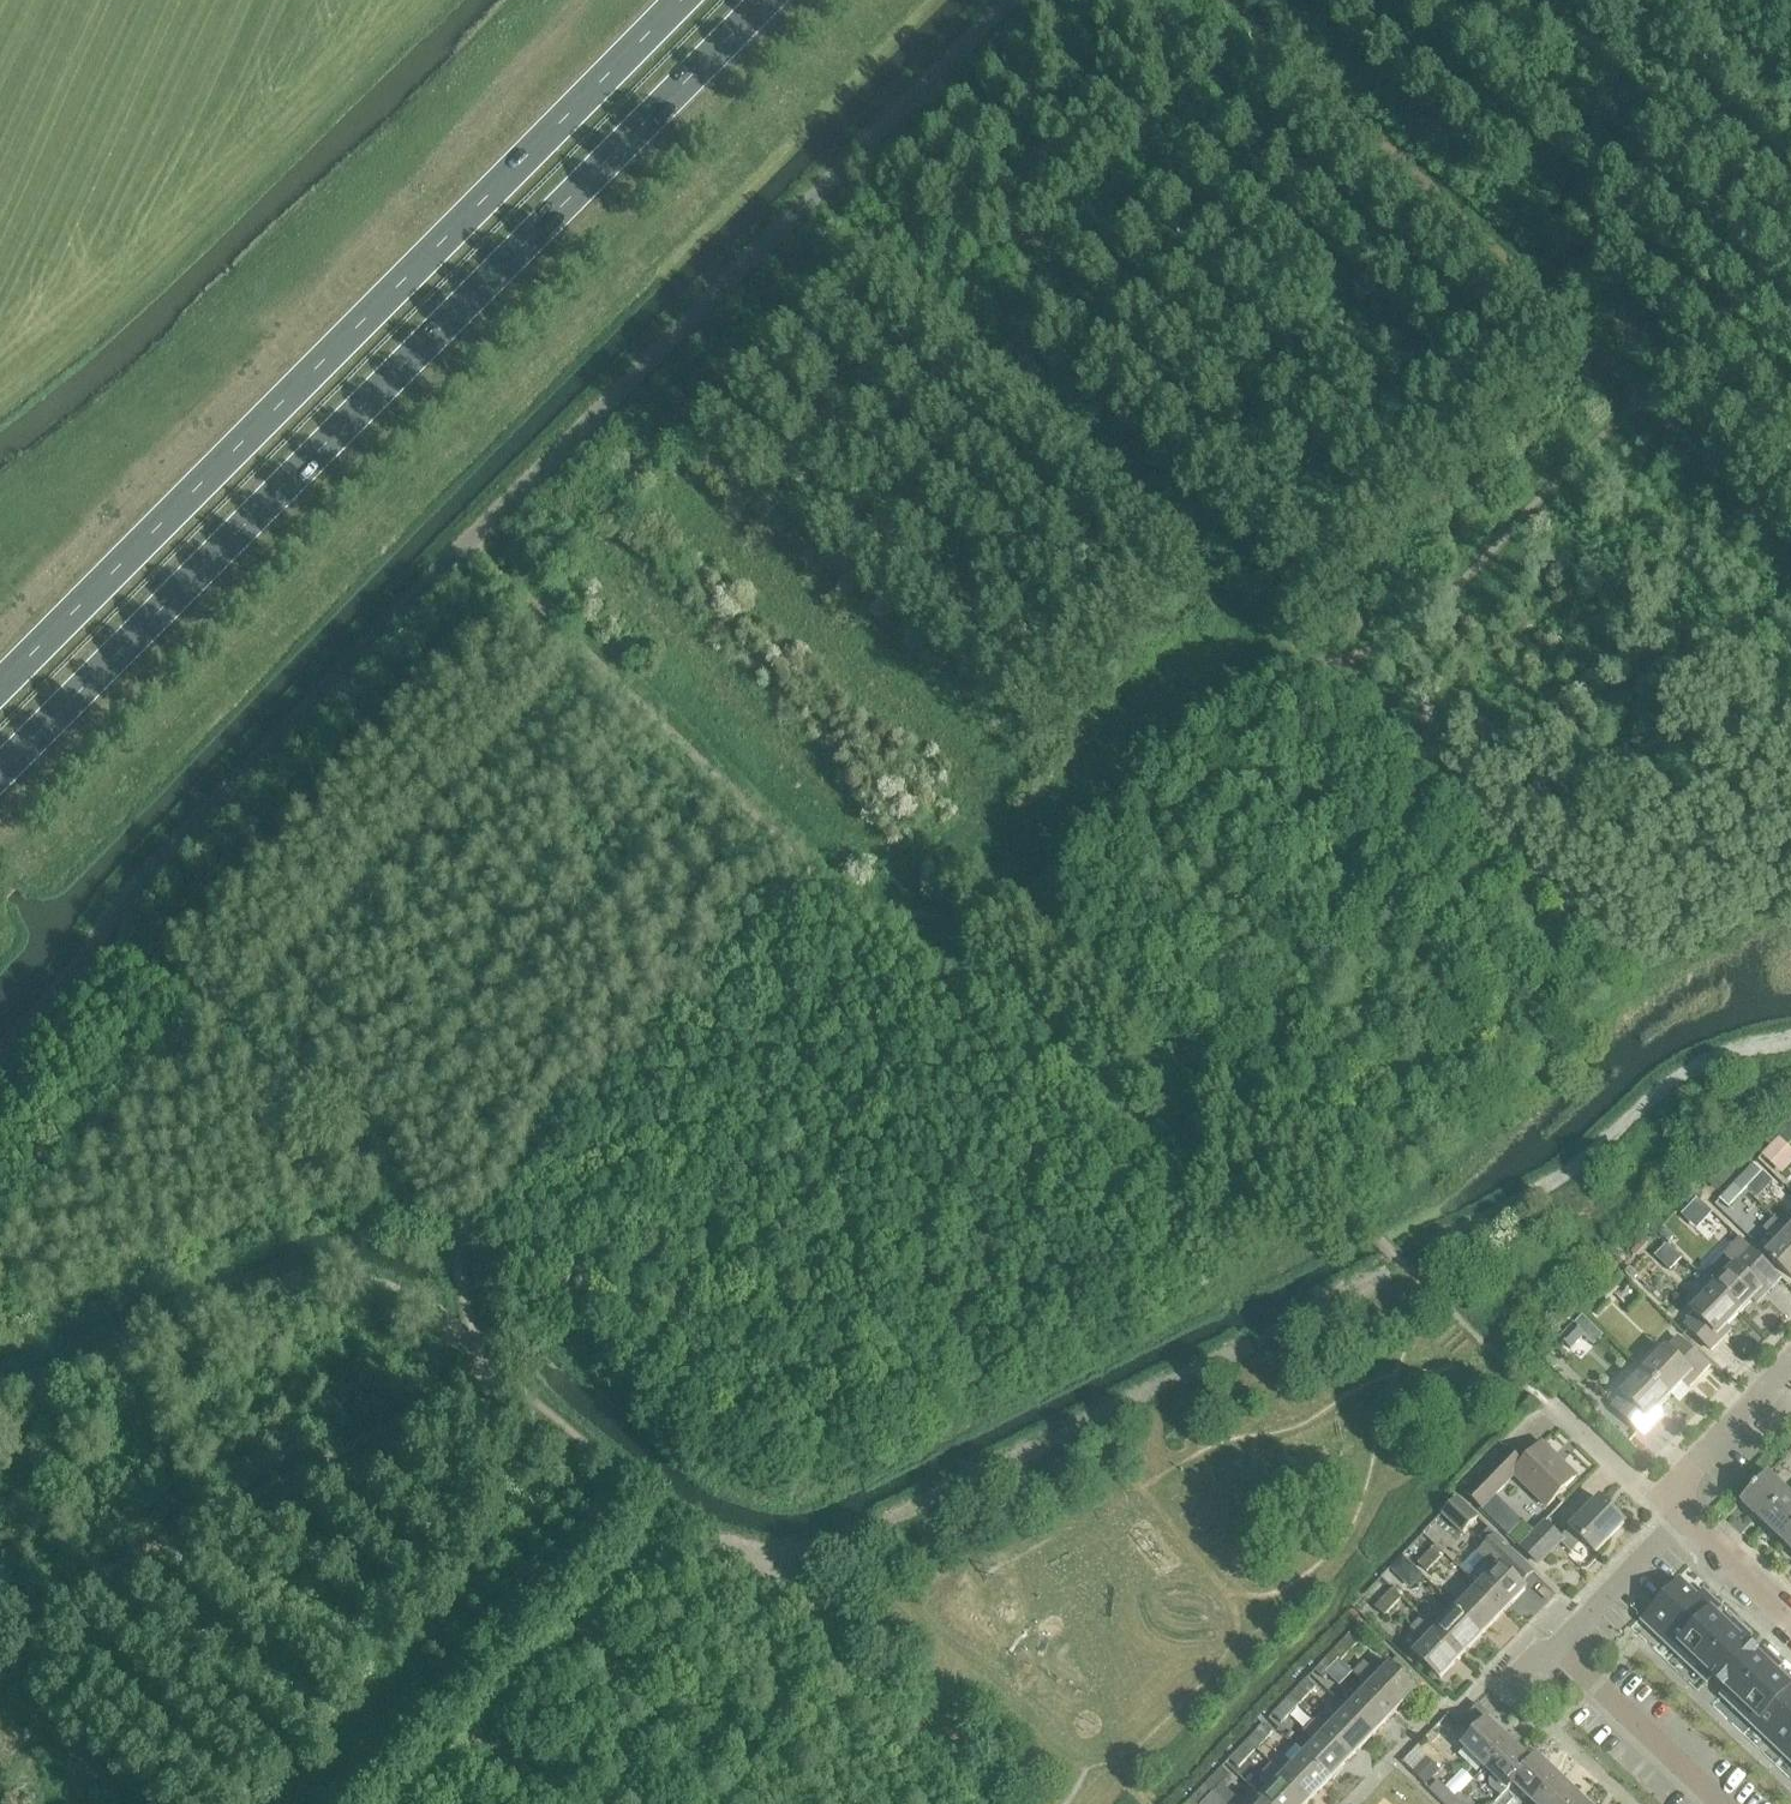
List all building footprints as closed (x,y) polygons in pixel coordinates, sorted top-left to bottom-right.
[(1780,1137),(1790,1146),(1790,1145),(1790,1126),(1780,1137)] [(1790,1146),(1780,1137),(1763,1156),(1772,1165),(1790,1146)] [(1754,1165),(1737,1182),(1746,1191),(1763,1173),(1754,1165)] [(1746,1191),(1737,1182),(1720,1199),(1730,1208),(1746,1191)] [(1694,1202),(1681,1216),(1688,1223),(1701,1209),(1694,1202)] [(1781,1224),(1790,1231),(1790,1232),(1790,1214),(1790,1213),(1781,1224)] [(1781,1224),(1776,1219),(1766,1230),(1779,1242),(1768,1255),(1790,1277),(1790,1232),(1790,1231),(1781,1224)] [(1705,1280),(1714,1289),(1715,1289),(1742,1313),(1761,1292),(1766,1297),(1783,1280),(1742,1241),(1726,1258),(1705,1280)] [(1715,1289),(1714,1289),(1692,1312),(1697,1316),(1686,1326),(1713,1352),(1724,1340),(1720,1336),(1742,1313),(1715,1289)] [(1583,1336),(1579,1333),(1572,1326),(1558,1340),(1566,1347),(1570,1350),(1583,1336)] [(1667,1347),(1645,1370),(1672,1396),(1692,1375),(1697,1380),(1709,1368),(1678,1338),(1668,1349),(1667,1347)] [(1672,1396),(1645,1370),(1624,1393),(1626,1394),(1614,1406),(1645,1435),(1657,1423),(1651,1417),(1672,1396)] [(1464,1493),(1484,1510),(1516,1477),(1548,1508),(1577,1478),(1543,1445),(1525,1463),(1507,1448),(1464,1493)] [(1741,1504),(1762,1524),(1790,1495),(1768,1474),(1741,1504)] [(1782,1543),(1790,1532),(1790,1496),(1790,1495),(1762,1524),(1782,1543)] [(1441,1515),(1461,1534),(1476,1519),(1455,1499),(1441,1515)] [(1519,1547),(1540,1567),(1562,1544),(1572,1554),(1585,1541),(1596,1552),(1623,1524),(1599,1500),(1572,1529),(1562,1537),(1545,1520),(1519,1547)] [(1467,1578),(1478,1588),(1479,1588),(1504,1612),(1525,1590),(1520,1585),(1532,1572),(1487,1530),(1478,1540),(1484,1545),(1476,1553),(1484,1561),(1467,1578)] [(1790,1551),(1790,1532),(1782,1543),(1790,1551)] [(1418,1564),(1427,1573),(1445,1555),(1436,1545),(1418,1564)] [(1392,1568),(1398,1574),(1407,1574),(1413,1567),(1403,1557),(1392,1568)] [(1663,1629),(1682,1647),(1712,1614),(1681,1585),(1645,1623),(1657,1635),(1663,1629)] [(1479,1588),(1478,1588),(1457,1610),(1482,1635),(1504,1612),(1479,1588)] [(1375,1607),(1385,1617),(1403,1599),(1393,1589),(1375,1607)] [(1431,1609),(1422,1618),(1461,1657),(1482,1635),(1457,1610),(1445,1622),(1431,1609)] [(1790,1688),(1712,1614),(1682,1647),(1676,1653),(1688,1665),(1694,1659),(1746,1708),(1740,1714),(1753,1726),(1759,1720),(1790,1688)] [(1461,1657),(1422,1618),(1411,1630),(1425,1643),(1413,1655),(1439,1680),(1461,1657)] [(1350,1635),(1332,1653),(1342,1663),(1359,1644),(1350,1635)] [(1342,1663),(1332,1653),(1315,1671),(1324,1680),(1342,1663)] [(1354,1675),(1369,1689),(1395,1713),(1416,1691),(1403,1679),(1409,1672),(1396,1660),(1379,1679),(1364,1665),(1354,1675)] [(1306,1677),(1288,1697),(1299,1707),(1317,1688),(1306,1677)] [(1759,1720),(1778,1738),(1772,1744),(1784,1756),(1790,1750),(1790,1749),(1790,1689),(1790,1688),(1759,1720)] [(1369,1689),(1348,1711),(1374,1736),(1395,1713),(1369,1689)] [(1348,1711),(1327,1733),(1353,1758),(1374,1736),(1348,1711)] [(1314,1721),(1304,1732),(1316,1744),(1305,1756),(1331,1780),(1353,1758),(1327,1733),(1314,1721)] [(1463,1747),(1485,1769),(1510,1743),(1487,1721),(1463,1747)] [(1257,1750),(1266,1741),(1273,1733),(1264,1724),(1229,1760),(1239,1770),(1257,1750)] [(1508,1790),(1513,1785),(1532,1764),(1510,1743),(1485,1769),(1493,1777),(1490,1781),(1490,1786),(1501,1797),(1508,1790)] [(1288,1760),(1277,1772),(1283,1778),(1310,1803),(1331,1780),(1305,1756),(1295,1766),(1288,1760)] [(1413,1772),(1426,1786),(1440,1771),(1427,1758),(1413,1772)] [(1533,1803),(1538,1803),(1561,1781),(1538,1759),(1532,1764),(1513,1785),(1533,1803)] [(1222,1768),(1204,1785),(1215,1796),(1232,1777),(1222,1768)] [(1263,1800),(1267,1803),(1308,1803),(1310,1803),(1283,1778),(1277,1772),(1274,1769),(1264,1780),(1273,1789),(1263,1800)] [(1582,1802),(1561,1781),(1538,1803),(1580,1803),(1582,1802)] [(1444,1803),(1451,1803),(1455,1800),(1438,1783),(1430,1791),(1444,1803)] [(1186,1803),(1224,1803),(1214,1796),(1215,1796),(1204,1785),(1186,1803)] [(1451,1803),(1470,1803),(1461,1795),(1456,1800),(1455,1800),(1451,1803)]
